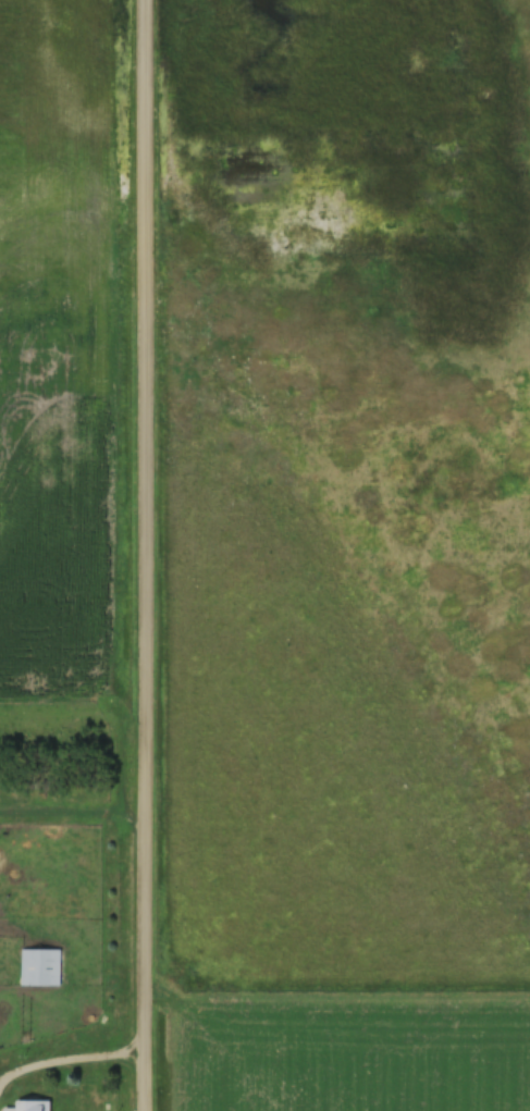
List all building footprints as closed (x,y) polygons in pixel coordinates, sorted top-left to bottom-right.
[(58,987),(58,951),(19,951),(19,987),(58,987)] [(13,1102),(13,1110),(48,1110),(48,1102),(13,1102)]
